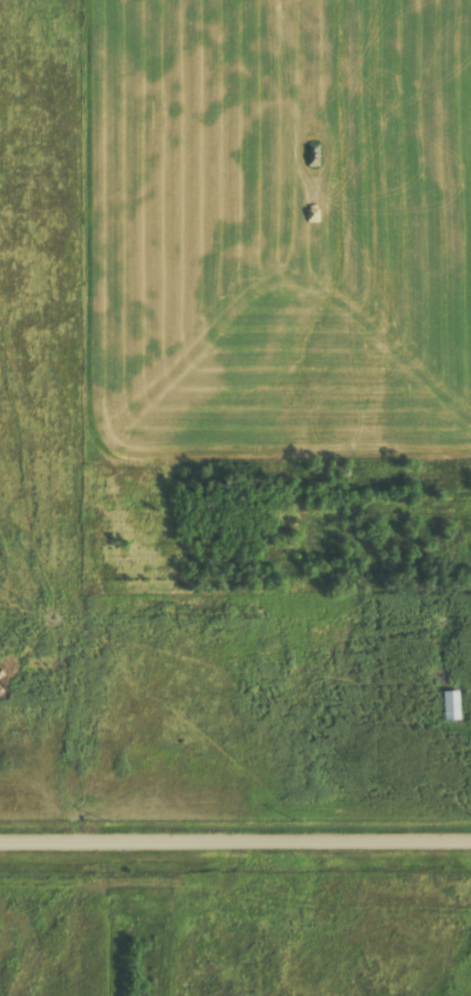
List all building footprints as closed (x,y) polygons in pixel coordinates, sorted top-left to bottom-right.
[(441,693),(441,723),(458,723),(458,693),(441,693)]
